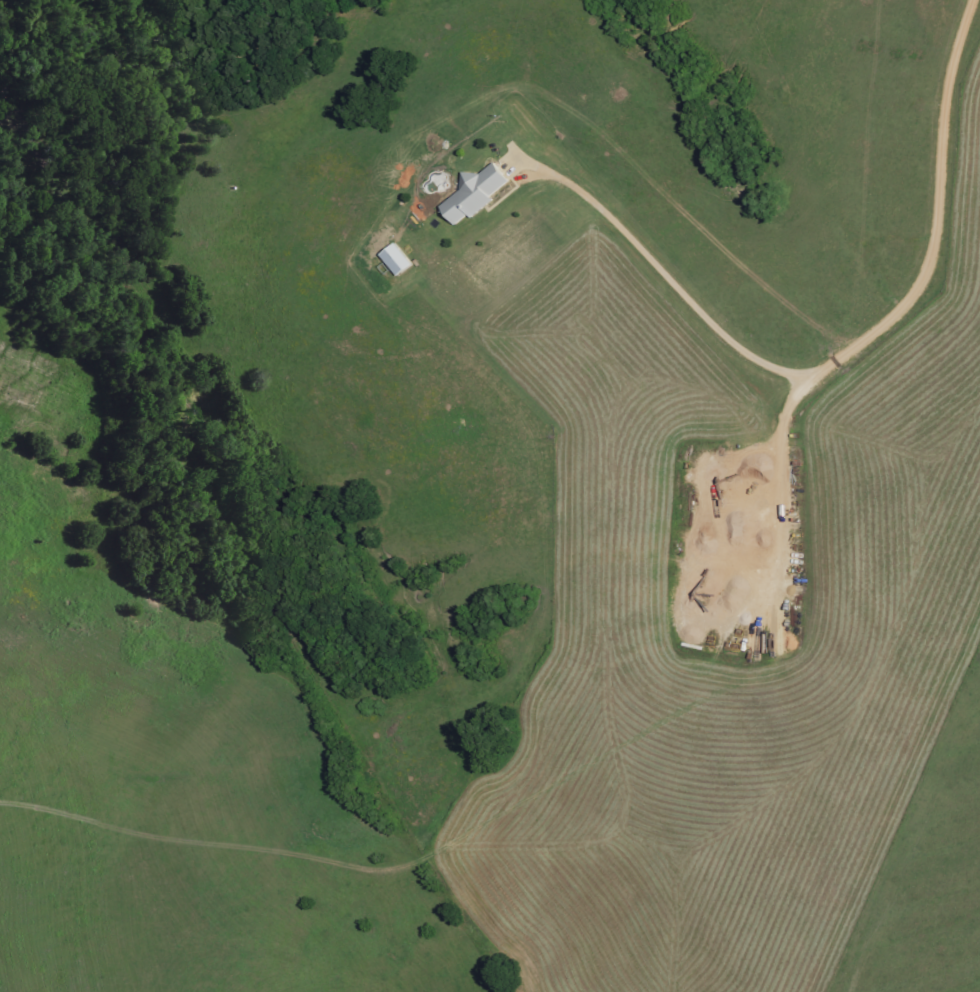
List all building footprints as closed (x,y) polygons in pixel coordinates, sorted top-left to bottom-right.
[(443,205),(457,225),(471,215),(473,218),(496,200),(492,195),(512,181),(497,162),(477,177),(471,169),(460,177),(467,187),(443,205)] [(400,276),(415,264),(398,243),(383,255),(400,276)]
